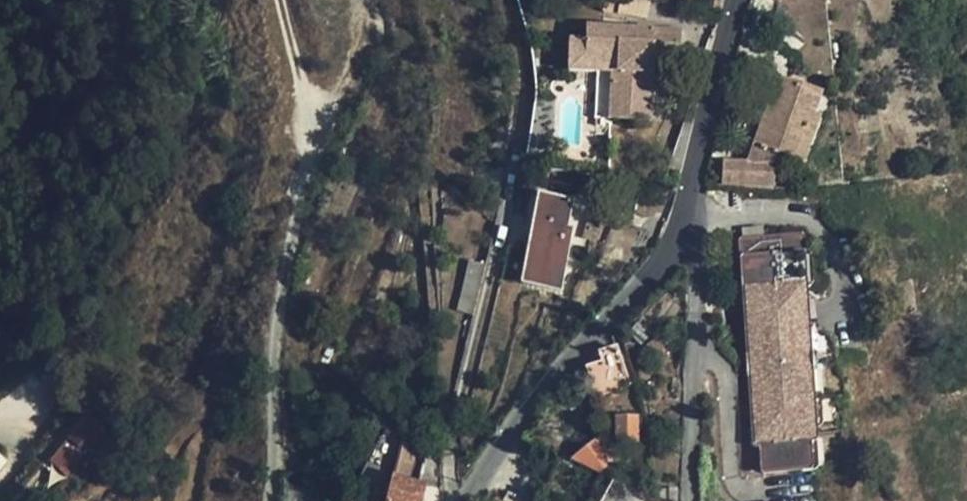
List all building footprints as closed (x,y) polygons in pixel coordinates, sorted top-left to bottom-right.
[(584,7),(599,9),(601,0),(585,0),(584,7)] [(654,56),(656,26),(564,21),(563,38),(562,58),(592,59),(589,120),(649,123),(654,56)] [(682,28),(656,26),(654,56),(681,58),(682,28)] [(562,58),(563,38),(548,37),(546,74),(574,76),(573,119),(589,120),(592,59),(562,58)] [(800,165),(819,122),(812,119),(818,100),(776,83),(744,165),(721,165),(721,186),(771,185),(771,164),(775,155),(800,165)] [(561,253),(567,216),(569,206),(539,201),(536,214),(523,283),(560,290),(566,254),(561,253)] [(762,234),(741,235),(742,248),(763,246),(762,234)] [(806,361),(801,305),(800,292),(797,260),(796,244),(740,249),(755,447),(760,447),(763,477),(807,474),(806,446),(813,445),(812,431),(807,375),(806,361)] [(797,260),(800,292),(807,291),(805,259),(797,260)] [(471,314),(484,264),(468,261),(454,310),(471,314)] [(810,304),(801,305),(806,361),(814,361),(810,304)] [(629,385),(616,346),(599,350),(602,362),(588,367),(598,395),(629,385)] [(807,375),(812,431),(820,430),(816,374),(807,375)] [(67,474),(107,432),(88,415),(48,457),(67,474)] [(637,442),(636,417),(616,417),(618,442),(637,442)] [(600,437),(574,458),(610,477),(600,437)] [(393,479),(388,500),(421,500),(424,486),(407,482),(415,446),(401,443),(393,479)] [(806,446),(807,474),(816,473),(813,445),(806,446)]
